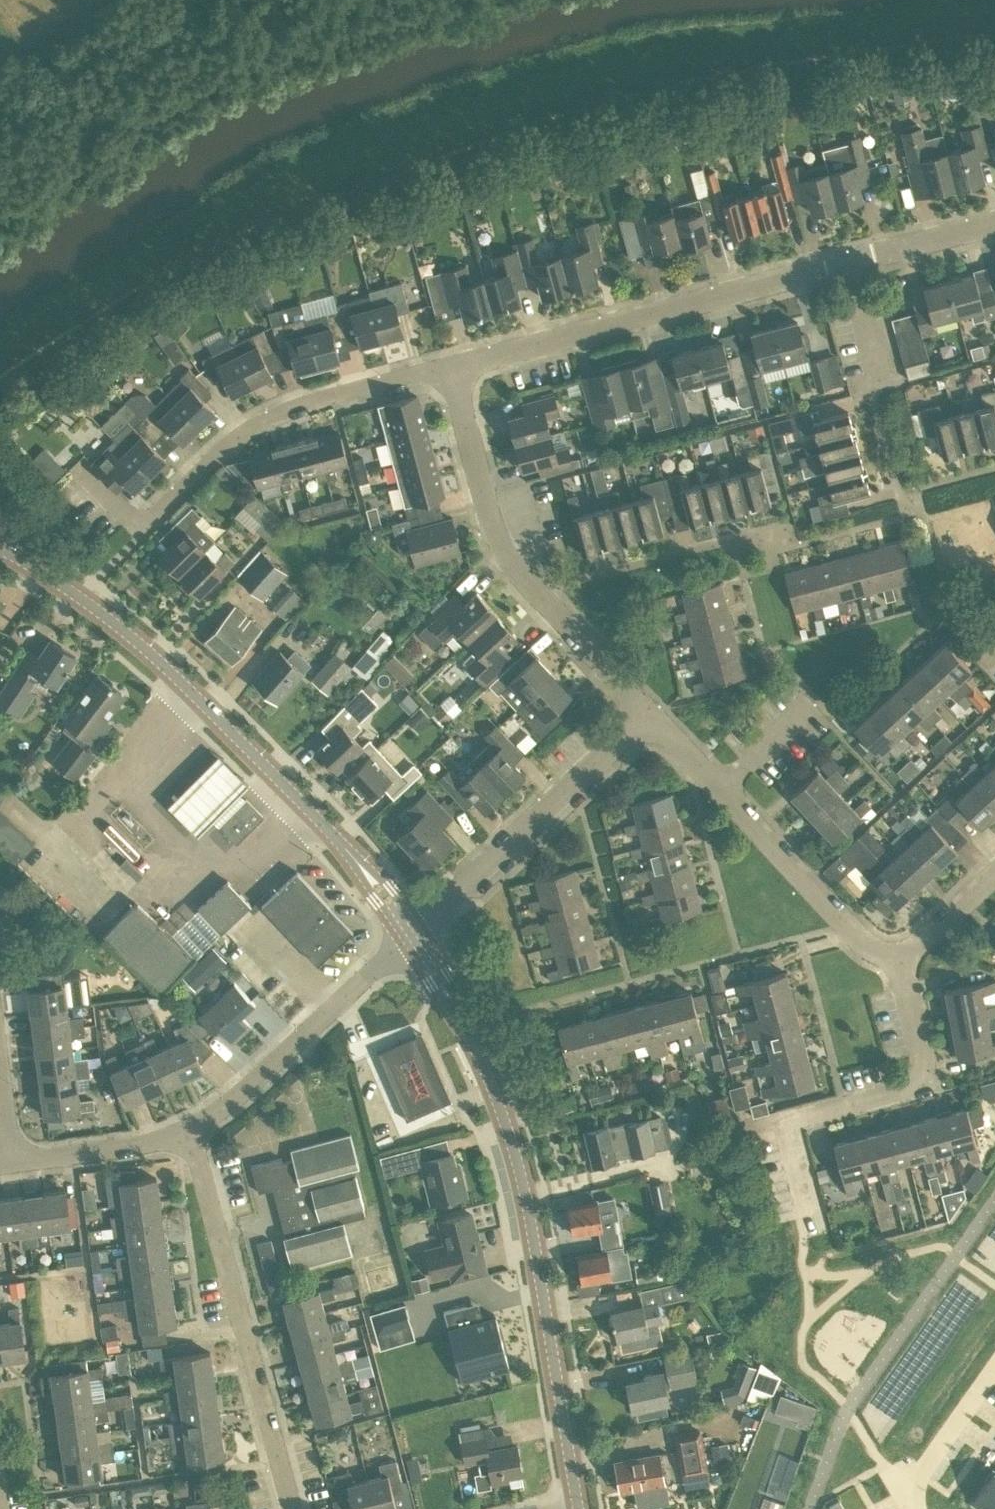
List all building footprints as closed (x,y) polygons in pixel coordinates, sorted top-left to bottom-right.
[(947,152),(956,186),(983,179),(977,157),(989,154),(977,108),(969,111),(973,126),(960,129),(964,147),(947,152)] [(947,152),(942,134),(925,139),(921,126),(917,122),(903,126),(900,132),(904,146),(884,152),(891,177),(910,172),(911,176),(923,173),(928,193),(954,186),(955,186),(956,186),(947,152)] [(827,172),(836,207),(839,206),(839,204),(860,199),(856,186),(871,182),(860,136),(842,140),(847,158),(825,164),(827,172)] [(784,169),(782,160),(783,160),(781,150),(769,153),(776,180),(761,185),(762,191),(750,195),(759,228),(787,220),(782,200),(792,198),(791,195),(791,193),(789,186),(784,169)] [(827,172),(825,164),(804,169),(802,162),(790,165),(788,158),(783,160),(782,160),(784,169),(789,186),(791,193),(791,195),(792,198),(793,197),(794,204),(809,200),(813,213),(836,207),(827,172)] [(759,228),(750,195),(742,197),(740,190),(722,195),(715,171),(704,174),(716,218),(725,215),(731,235),(759,228)] [(674,218),(680,243),(681,243),(682,248),(709,241),(704,221),(715,218),(709,196),(671,206),(674,218)] [(680,243),(674,218),(658,223),(654,210),(619,219),(629,257),(642,253),(639,242),(649,240),(652,250),(680,243)] [(559,256),(568,291),(595,284),(591,265),(603,262),(592,221),(575,226),(581,250),(559,256)] [(542,298),(568,291),(559,256),(539,261),(533,237),(515,242),(517,249),(516,249),(524,280),(526,280),(527,284),(537,282),(542,298)] [(484,279),(483,279),(491,311),(492,311),(492,310),(519,303),(514,283),(524,280),(516,249),(490,256),(495,275),(483,278),(484,279)] [(491,311),(483,279),(472,282),(467,263),(422,275),(432,311),(460,304),(464,318),(491,311)] [(956,315),(971,312),(973,322),(994,317),(994,300),(993,291),(992,287),(978,291),(974,273),(947,280),(956,315)] [(918,324),(921,335),(921,336),(937,333),(934,321),(956,315),(947,280),(925,286),(929,303),(913,307),(915,313),(918,324)] [(370,295),(382,340),(403,335),(398,314),(409,311),(401,282),(368,291),(369,295),(370,295)] [(379,341),(382,340),(370,295),(369,295),(336,304),(338,310),(339,310),(343,328),(355,325),(360,346),(363,345),(364,349),(367,350),(378,348),(380,344),(379,341)] [(309,331),(308,332),(300,334),(296,319),(304,317),(300,303),(277,309),(280,323),(271,325),(277,348),(290,345),(297,372),(300,371),(301,376),(319,371),(309,331)] [(343,328),(339,310),(338,310),(304,319),(308,332),(309,331),(319,371),(337,366),(336,361),(340,361),(334,339),(345,336),(343,328)] [(894,331),(918,324),(915,313),(891,319),(894,331)] [(799,332),(796,322),(774,327),(782,362),(806,356),(804,349),(811,347),(807,330),(799,332)] [(897,341),(921,335),(918,324),(894,331),(897,341)] [(762,367),(782,362),(774,327),(751,333),(755,346),(739,351),(748,384),(749,388),(753,407),(768,403),(761,375),(763,375),(762,367)] [(173,337),(167,328),(157,335),(154,336),(161,345),(173,337)] [(231,344),(252,386),(271,377),(261,356),(273,350),(263,329),(231,344)] [(924,347),(921,336),(921,335),(897,341),(900,353),(924,347)] [(723,361),(717,342),(696,347),(705,381),(720,377),(724,395),(749,388),(748,384),(740,356),(723,361)] [(232,396),(252,386),(231,344),(201,359),(212,380),(222,375),(232,396)] [(681,388),(705,381),(696,347),(670,355),(674,370),(661,373),(664,383),(669,403),(684,399),(681,388)] [(903,366),(927,359),(924,347),(900,353),(903,366)] [(816,391),(831,387),(823,357),(808,361),(816,391)] [(927,359),(903,366),(907,379),(931,372),(927,359)] [(669,403),(664,383),(651,386),(644,361),(637,364),(634,360),(617,364),(629,406),(647,401),(650,412),(670,407),(669,403)] [(616,423),(613,410),(629,406),(617,364),(600,369),(599,374),(593,376),(599,395),(586,398),(594,429),(616,423)] [(174,402),(199,427),(214,411),(199,396),(207,387),(188,368),(179,378),(181,379),(166,394),(174,402)] [(980,393),(984,406),(974,409),(973,409),(973,410),(982,445),(994,441),(994,389),(980,393)] [(142,417),(141,418),(159,436),(168,427),(183,442),(199,427),(174,402),(166,394),(156,404),(145,394),(132,394),(126,401),(142,417)] [(416,395),(377,406),(386,440),(425,430),(416,395)] [(515,444),(550,435),(546,419),(558,416),(553,395),(526,402),(529,414),(509,419),(515,444)] [(973,409),(974,409),(970,396),(960,399),(964,411),(953,414),(962,450),(982,445),(973,410),(973,409)] [(141,418),(142,417),(126,401),(102,424),(113,435),(111,437),(114,440),(150,475),(166,459),(151,444),(159,436),(141,418)] [(962,450),(953,414),(943,417),(939,404),(916,411),(923,438),(937,434),(942,455),(962,450)] [(793,416),(767,422),(771,436),(800,428),(801,434),(814,431),(816,442),(852,433),(847,412),(796,426),(793,416)] [(392,463),(431,452),(425,430),(386,440),(392,463)] [(316,436),(327,480),(337,477),(334,467),(347,463),(339,432),(317,438),(316,436)] [(822,462),(858,453),(852,433),(816,442),(819,452),(799,457),(802,468),(822,462)] [(550,435),(515,444),(522,470),(542,465),(545,475),(572,468),(567,447),(554,450),(550,435)] [(318,482),(327,480),(316,436),(293,442),(302,475),(315,472),(318,482)] [(134,491),(150,475),(114,440),(90,463),(116,490),(124,482),(134,491)] [(290,478),(302,475),(293,442),(271,448),(280,481),(281,481),(283,490),(292,487),(290,478)] [(43,476),(58,462),(44,448),(29,462),(43,476)] [(257,487),(280,481),(271,448),(270,448),(270,450),(249,456),(254,477),(243,480),(246,489),(257,486),(257,487)] [(740,473),(749,506),(754,504),(755,507),(770,503),(767,491),(778,488),(768,450),(748,455),(751,470),(740,473)] [(398,485),(437,475),(431,452),(392,463),(398,485)] [(827,483),(863,473),(858,453),(822,462),(802,468),(804,476),(824,471),(827,483)] [(356,472),(366,470),(363,456),(353,459),(356,472)] [(731,520),(716,464),(714,458),(705,460),(711,481),(700,484),(709,516),(715,515),(715,517),(729,514),(731,520)] [(749,506),(740,473),(730,476),(726,462),(716,464),(731,520),(745,517),(743,507),(749,506)] [(366,470),(356,472),(359,483),(369,481),(366,470)] [(709,516),(700,484),(690,486),(686,471),(662,478),(670,509),(671,509),(684,506),(689,524),(703,521),(703,518),(709,516)] [(863,473),(827,483),(830,492),(817,496),(823,519),(849,512),(846,500),(869,493),(863,473)] [(417,516),(419,516),(419,515),(417,515),(414,504),(443,497),(437,475),(398,485),(406,517),(408,518),(408,519),(417,516)] [(672,513),(671,509),(670,509),(662,478),(640,484),(644,498),(632,501),(640,534),(646,533),(647,536),(661,532),(657,516),(672,513)] [(640,534),(632,501),(622,504),(618,490),(608,493),(621,543),(636,539),(635,536),(640,534)] [(608,546),(621,543),(608,493),(599,495),(603,509),(592,512),(600,545),(607,543),(608,546)] [(254,494),(242,505),(262,523),(256,529),(268,540),(285,522),(254,494)] [(600,545),(592,512),(582,515),(576,494),(566,497),(572,517),(581,553),(596,549),(595,547),(600,545)] [(333,500),(336,510),(347,507),(345,496),(333,500)] [(313,516),(336,510),(333,500),(310,506),(313,516)] [(203,551),(214,541),(195,522),(200,516),(190,506),(167,528),(176,538),(158,556),(177,576),(203,551)] [(301,519),(313,516),(310,506),(299,509),(301,519)] [(417,516),(408,519),(411,530),(408,530),(417,563),(457,553),(449,520),(422,527),(419,516),(417,516)] [(901,543),(883,547),(879,548),(877,549),(887,587),(891,586),(905,582),(909,595),(917,593),(913,579),(911,580),(901,543)] [(894,599),(891,586),(887,587),(877,549),(853,555),(867,606),(871,605),(867,593),(867,592),(882,589),(885,601),(894,599)] [(203,551),(177,576),(197,596),(234,559),(225,550),(214,562),(203,551)] [(263,601),(287,573),(261,550),(237,577),(263,601)] [(862,607),(867,606),(853,555),(830,561),(841,600),(844,599),(859,595),(862,607)] [(847,611),(844,599),(841,600),(830,561),(807,568),(817,606),(819,606),(820,605),(835,601),(838,614),(847,611)] [(330,597),(348,576),(338,568),(320,589),(330,597)] [(791,572),(789,573),(783,574),(793,612),(812,607),(815,620),(822,618),(824,618),(820,605),(817,606),(807,568),(791,572)] [(687,615),(726,605),(720,582),(681,592),(686,611),(674,614),(677,623),(688,620),(687,615)] [(469,639),(496,615),(476,593),(465,603),(454,591),(425,619),(446,641),(452,634),(463,645),(470,639),(469,639)] [(371,634),(390,613),(380,605),(361,626),(371,634)] [(692,634),(680,637),(683,646),(694,643),(693,639),(732,629),(726,605),(687,615),(688,620),(692,634)] [(230,663),(260,629),(234,606),(204,639),(230,663)] [(469,639),(470,639),(481,651),(466,665),(485,686),(508,665),(498,653),(514,638),(495,617),(496,616),(496,615),(469,639)] [(822,618),(815,620),(817,627),(815,628),(817,633),(825,631),(822,618)] [(365,678),(390,649),(387,647),(394,638),(383,629),(352,666),(365,678)] [(693,639),(694,643),(698,657),(686,660),(689,669),(700,666),(699,661),(738,651),(732,629),(693,639)] [(423,638),(413,646),(423,658),(433,651),(423,638)] [(77,656),(50,639),(39,656),(29,650),(0,695),(0,703),(21,717),(36,693),(29,689),(39,673),(58,685),(77,656)] [(929,657),(971,702),(972,702),(965,694),(972,687),(962,676),(970,669),(945,642),(929,657)] [(276,702),(303,672),(279,651),(252,681),(276,702)] [(327,694),(352,666),(335,651),(310,679),(327,694)] [(700,666),(704,680),(692,683),(695,692),(709,689),(708,685),(744,675),(738,651),(699,661),(700,666)] [(404,686),(415,675),(394,653),(383,664),(404,686)] [(525,701),(552,676),(534,657),(515,675),(508,666),(489,684),(498,694),(509,684),(525,701)] [(965,708),(971,702),(929,657),(914,671),(939,698),(947,690),(965,708)] [(931,705),(939,698),(914,671),(899,685),(933,722),(934,722),(941,715),(931,705)] [(111,724),(106,720),(125,695),(98,675),(80,699),(82,701),(67,721),(68,722),(63,728),(72,735),(52,761),(76,780),(96,754),(88,747),(91,743),(95,746),(111,724)] [(552,676),(525,701),(541,718),(528,729),(537,739),(558,719),(551,711),(569,695),(552,676)] [(927,729),(933,722),(899,685),(883,699),(908,726),(917,718),(927,729)] [(346,774),(376,746),(371,740),(363,747),(353,736),(363,727),(358,722),(378,704),(362,686),(322,728),(330,737),(315,750),(335,771),(339,767),(346,774)] [(414,712),(421,705),(406,689),(399,696),(414,712)] [(983,699),(977,706),(982,712),(991,704),(985,697),(983,699)] [(908,726),(883,699),(868,713),(903,751),(911,743),(901,733),(908,726)] [(442,725),(453,715),(442,702),(431,713),(442,725)] [(524,708),(511,721),(522,732),(535,719),(524,708)] [(897,757),(903,751),(868,713),(852,728),(877,755),(886,746),(897,757)] [(941,715),(934,722),(941,729),(948,723),(941,715)] [(472,759),(503,793),(522,775),(502,753),(512,743),(495,725),(482,737),(488,744),(472,759)] [(451,756),(464,742),(457,736),(444,750),(451,756)] [(853,745),(863,755),(871,748),(861,737),(853,745)] [(376,746),(346,774),(344,776),(368,801),(382,787),(393,798),(422,771),(414,763),(402,774),(376,746)] [(991,747),(985,753),(994,763),(985,771),(994,782),(994,751),(991,747)] [(219,749),(171,797),(199,826),(212,813),(221,822),(249,794),(240,785),(247,778),(219,749)] [(921,769),(927,763),(920,756),(914,762),(920,768),(921,769)] [(484,811),(503,793),(472,759),(455,775),(448,768),(436,779),(455,798),(464,789),(484,811)] [(804,810),(842,775),(835,768),(824,779),(816,770),(789,795),(804,810)] [(985,771),(977,778),(968,768),(961,775),(970,784),(994,812),(994,782),(985,771)] [(818,826),(845,801),(838,794),(849,783),(842,775),(804,810),(818,826)] [(994,814),(994,812),(970,784),(961,775),(954,781),(963,791),(956,797),(951,792),(948,795),(946,792),(935,801),(938,805),(937,806),(957,827),(970,816),(980,827),(994,814)] [(425,867),(452,841),(429,816),(439,806),(425,792),(408,807),(418,818),(398,837),(425,867)] [(637,828),(676,818),(670,794),(631,804),(636,823),(623,826),(626,835),(638,832),(637,828)] [(832,841),(859,817),(871,806),(864,798),(852,809),(845,801),(818,826),(832,841)] [(262,816),(245,799),(219,825),(236,842),(262,816)] [(876,812),(871,806),(859,817),(865,822),(876,812)] [(930,823),(922,830),(907,813),(899,821),(904,826),(940,865),(956,851),(945,839),(957,827),(937,806),(925,817),(930,823)] [(17,863),(36,843),(0,809),(0,847),(17,863)] [(643,851),(682,841),(676,818),(637,828),(638,832),(642,846),(629,849),(632,858),(644,855),(643,851)] [(899,851),(925,879),(940,865),(904,826),(897,832),(908,843),(900,850),(899,851)] [(925,879),(899,851),(892,858),(877,842),(870,848),(858,836),(858,837),(910,893),(925,879)] [(894,908),(910,893),(858,837),(839,855),(851,868),(854,864),(880,892),(872,899),(883,912),(891,904),(894,908)] [(649,874),(688,864),(682,841),(643,851),(644,855),(648,869),(635,872),(638,881),(650,878),(649,874)] [(655,897),(694,887),(688,864),(649,874),(650,878),(654,892),(641,896),(644,904),(656,901),(655,897)] [(542,904),(580,893),(574,869),(535,880),(540,898),(528,901),(530,911),(543,907),(542,904)] [(317,963),(353,930),(297,870),(261,903),(317,963)] [(220,932),(250,904),(227,880),(198,908),(220,932)] [(655,897),(656,901),(660,916),(647,919),(650,927),(663,924),(662,921),(700,911),(694,887),(655,897)] [(548,927),(587,916),(580,893),(542,904),(543,907),(546,921),(538,924),(538,921),(520,926),(522,934),(536,930),(537,933),(549,930),(548,927)] [(160,993),(194,957),(135,900),(101,937),(160,993)] [(554,950),(593,939),(587,916),(548,927),(549,930),(553,945),(541,948),(543,956),(555,953),(554,950)] [(554,950),(555,953),(559,967),(547,971),(549,980),(563,976),(562,973),(599,963),(593,939),(554,950)] [(213,945),(198,960),(211,974),(226,959),(213,945)] [(756,1004),(791,995),(785,972),(734,986),(736,995),(752,990),(756,1004)] [(66,1006),(67,1007),(91,1003),(87,974),(63,978),(64,985),(28,990),(31,1011),(66,1006)] [(983,1006),(980,993),(994,990),(994,980),(945,989),(949,1012),(983,1006)] [(255,1004),(234,981),(197,1015),(212,1032),(217,1027),(233,1044),(251,1027),(238,1013),(251,1001),(254,1005),(255,1004)] [(715,1013),(730,1009),(725,990),(710,993),(715,1013)] [(704,1043),(695,1011),(709,1007),(704,991),(691,995),(690,992),(668,998),(677,1033),(690,1029),(695,1046),(704,1043)] [(745,1030),(796,1017),(791,995),(756,1004),(759,1016),(743,1021),(745,1030)] [(646,1004),(659,1054),(668,1052),(664,1036),(677,1033),(668,998),(646,1004)] [(148,999),(140,1002),(145,1014),(153,1010),(148,999)] [(651,1057),(659,1054),(646,1004),(624,1009),(633,1045),(647,1041),(651,1057)] [(988,1029),(985,1015),(994,1013),(994,1004),(983,1006),(949,1012),(953,1035),(988,1029)] [(68,1017),(67,1007),(66,1006),(31,1011),(34,1032),(84,1025),(83,1015),(68,1017)] [(620,1048),(633,1045),(624,1009),(601,1015),(615,1067),(624,1064),(620,1048)] [(606,1069),(615,1067),(601,1015),(579,1021),(589,1056),(602,1053),(606,1069)] [(768,1048),(802,1039),(796,1017),(745,1030),(748,1038),(752,1037),(755,1051),(768,1048)] [(576,1059),(589,1056),(579,1021),(557,1027),(571,1079),(581,1076),(576,1059)] [(168,1044),(183,1078),(203,1070),(201,1065),(214,1051),(184,1022),(182,1024),(173,1027),(179,1040),(168,1044)] [(36,1052),(72,1048),(71,1037),(85,1035),(84,1025),(34,1032),(36,1052)] [(953,1035),(958,1058),(994,1051),(994,1041),(990,1041),(988,1029),(953,1035)] [(407,1121),(451,1102),(422,1033),(377,1053),(407,1121)] [(183,1078),(168,1044),(158,1049),(153,1037),(144,1041),(164,1087),(183,1078)] [(773,1070),(808,1061),(802,1039),(768,1048),(771,1061),(754,1065),(757,1074),(773,1070)] [(145,1095),(164,1087),(144,1041),(125,1049),(130,1061),(145,1095)] [(39,1073),(89,1066),(88,1057),(73,1059),(72,1048),(36,1052),(39,1073)] [(145,1095),(130,1061),(121,1065),(115,1053),(105,1058),(125,1104),(145,1095)] [(730,1071),(746,1067),(742,1053),(727,1057),(730,1071)] [(813,1080),(818,1079),(815,1066),(809,1067),(808,1061),(773,1070),(777,1083),(760,1087),(762,1097),(814,1083),(813,1080)] [(42,1094),(77,1089),(76,1078),(90,1076),(89,1066),(39,1073),(42,1094)] [(734,1109),(751,1105),(745,1083),(729,1087),(734,1109)] [(77,1089),(42,1094),(45,1115),(95,1108),(93,1098),(79,1100),(77,1089)] [(972,1125),(982,1123),(983,1121),(979,1105),(968,1108),(972,1125)] [(943,1114),(952,1149),(966,1145),(970,1162),(979,1160),(965,1109),(943,1114)] [(939,1152),(952,1149),(943,1114),(921,1120),(935,1171),(943,1169),(939,1152)] [(668,1147),(661,1116),(625,1124),(625,1122),(607,1127),(586,1131),(593,1166),(615,1162),(614,1158),(630,1155),(630,1157),(655,1151),(655,1149),(668,1147)] [(926,1174),(935,1171),(921,1120),(899,1126),(908,1161),(922,1157),(926,1174)] [(895,1200),(904,1198),(895,1164),(908,1161),(899,1126),(877,1132),(895,1200)] [(886,1202),(895,1200),(877,1132),(855,1138),(864,1172),(877,1169),(886,1202)] [(282,1158),(252,1166),(258,1192),(273,1189),(284,1236),(281,1237),(290,1270),(350,1255),(342,1223),(363,1217),(361,1209),(363,1209),(355,1176),(353,1176),(351,1168),(359,1166),(351,1134),(290,1149),(293,1160),(283,1162),(282,1158)] [(851,1176),(864,1172),(855,1138),(833,1144),(846,1194),(855,1192),(851,1176)] [(429,1158),(426,1144),(397,1151),(401,1166),(420,1161),(432,1204),(466,1195),(459,1169),(455,1170),(451,1153),(429,1158)] [(801,1174),(823,1170),(821,1160),(799,1165),(801,1174)] [(123,1204),(159,1199),(156,1178),(135,1180),(134,1168),(104,1172),(108,1205),(123,1203),(123,1204)] [(672,1215),(666,1181),(649,1184),(653,1207),(654,1207),(657,1218),(672,1215)] [(38,1230),(49,1229),(45,1193),(39,1194),(36,1188),(26,1189),(24,1196),(31,1246),(40,1245),(38,1230)] [(45,1193),(49,1229),(60,1227),(62,1242),(72,1240),(66,1190),(45,1193)] [(21,1247),(31,1246),(24,1196),(4,1198),(8,1234),(19,1233),(21,1247)] [(8,1234),(4,1198),(0,1199),(0,1235),(8,1234)] [(112,1226),(162,1219),(159,1199),(123,1204),(124,1214),(110,1216),(112,1226)] [(602,1228),(601,1224),(616,1222),(613,1201),(598,1204),(597,1200),(568,1205),(568,1208),(566,1211),(567,1218),(570,1219),(573,1233),(602,1228)] [(471,1213),(440,1220),(445,1242),(424,1247),(431,1277),(449,1273),(451,1282),(485,1274),(480,1252),(471,1213)] [(129,1245),(164,1240),(162,1219),(112,1226),(113,1236),(127,1234),(129,1245)] [(260,1256),(274,1252),(271,1239),(256,1243),(260,1256)] [(118,1267),(167,1261),(164,1240),(129,1245),(130,1255),(116,1257),(118,1267)] [(606,1255),(605,1250),(576,1255),(581,1281),(630,1272),(626,1251),(606,1255)] [(134,1286),(170,1281),(167,1261),(118,1267),(119,1277),(133,1275),(134,1286)] [(677,1267),(643,1272),(645,1281),(678,1276),(677,1267)] [(96,1291),(103,1290),(101,1271),(93,1272),(96,1291)] [(25,1279),(9,1281),(9,1282),(11,1297),(27,1295),(25,1279)] [(664,1301),(686,1296),(683,1280),(660,1285),(664,1301)] [(123,1309),(173,1302),(170,1281),(134,1286),(136,1296),(122,1298),(123,1309)] [(290,1321),(325,1311),(322,1300),(335,1296),(332,1287),(284,1300),(290,1321)] [(414,1336),(404,1301),(369,1311),(379,1346),(414,1336)] [(663,1322),(658,1301),(641,1305),(641,1304),(611,1311),(617,1339),(648,1332),(646,1326),(663,1322)] [(173,1302),(123,1309),(124,1319),(139,1317),(140,1328),(176,1323),(173,1302)] [(476,1319),(472,1302),(443,1310),(450,1335),(462,1332),(474,1377),(509,1367),(494,1314),(476,1319)] [(3,1359),(25,1357),(18,1306),(8,1307),(10,1321),(0,1322),(0,1333),(3,1359)] [(295,1341),(343,1328),(341,1318),(327,1322),(325,1311),(290,1321),(295,1341)] [(301,1361),(335,1352),(333,1341),(346,1337),(343,1328),(295,1341),(301,1361)] [(176,1377),(213,1372),(210,1351),(163,1357),(161,1346),(147,1348),(148,1360),(160,1358),(161,1369),(175,1367),(176,1377)] [(631,1409),(636,1408),(638,1419),(668,1413),(666,1401),(669,1400),(667,1388),(697,1382),(690,1348),(662,1354),(665,1369),(644,1373),(645,1377),(625,1381),(631,1409)] [(129,1358),(128,1351),(115,1353),(117,1360),(129,1358)] [(306,1381),(354,1368),(351,1358),(338,1361),(335,1352),(301,1361),(306,1381)] [(90,1389),(89,1378),(104,1376),(102,1366),(87,1368),(86,1359),(55,1363),(56,1372),(51,1373),(54,1394),(90,1389)] [(743,1360),(734,1384),(750,1391),(759,1367),(743,1360)] [(346,1392),(343,1380),(356,1376),(354,1368),(306,1381),(311,1401),(346,1392)] [(165,1400),(215,1393),(213,1372),(176,1377),(178,1389),(164,1391),(165,1400)] [(124,1406),(133,1405),(131,1393),(105,1396),(104,1387),(90,1389),(54,1394),(57,1415),(107,1408),(124,1406)] [(346,1392),(311,1401),(317,1422),(365,1409),(360,1388),(346,1392)] [(182,1418),(218,1413),(215,1393),(165,1400),(167,1410),(180,1409),(182,1418)] [(125,1414),(134,1413),(133,1405),(124,1406),(125,1414)] [(108,1418),(107,1408),(57,1415),(60,1435),(95,1431),(95,1430),(94,1420),(108,1418)] [(171,1441),(221,1434),(218,1413),(182,1418),(182,1420),(168,1421),(171,1441)] [(522,1472),(517,1444),(487,1449),(485,1437),(482,1427),(459,1431),(465,1462),(478,1460),(480,1472),(475,1473),(477,1489),(490,1486),(490,1487),(491,1487),(490,1483),(507,1480),(506,1475),(522,1472)] [(98,1451),(113,1449),(110,1428),(95,1430),(95,1431),(60,1435),(62,1456),(98,1451)] [(682,1475),(708,1470),(700,1428),(674,1433),(682,1475)] [(221,1434),(171,1441),(172,1451),(186,1450),(187,1460),(224,1455),(221,1434)] [(98,1451),(62,1456),(65,1477),(66,1477),(68,1487),(102,1483),(99,1461),(114,1459),(113,1449),(98,1451)] [(620,1491),(663,1484),(658,1453),(615,1461),(620,1491)] [(374,1508),(390,1508),(396,1507),(390,1484),(401,1481),(395,1459),(378,1464),(381,1475),(367,1478),(374,1508)] [(420,1468),(408,1470),(411,1482),(423,1479),(420,1468)] [(990,1475),(992,1476),(977,1497),(994,1508),(994,1469),(990,1475)] [(367,1478),(352,1482),(349,1470),(333,1474),(341,1506),(351,1503),(352,1508),(374,1508),(367,1478)] [(195,1497),(186,1498),(187,1503),(186,1503),(186,1508),(197,1508),(195,1497)] [(197,1508),(207,1508),(206,1497),(196,1498),(195,1497),(197,1508)] [(830,1508),(838,1508),(842,1507),(838,1500),(828,1505),(830,1508)]
